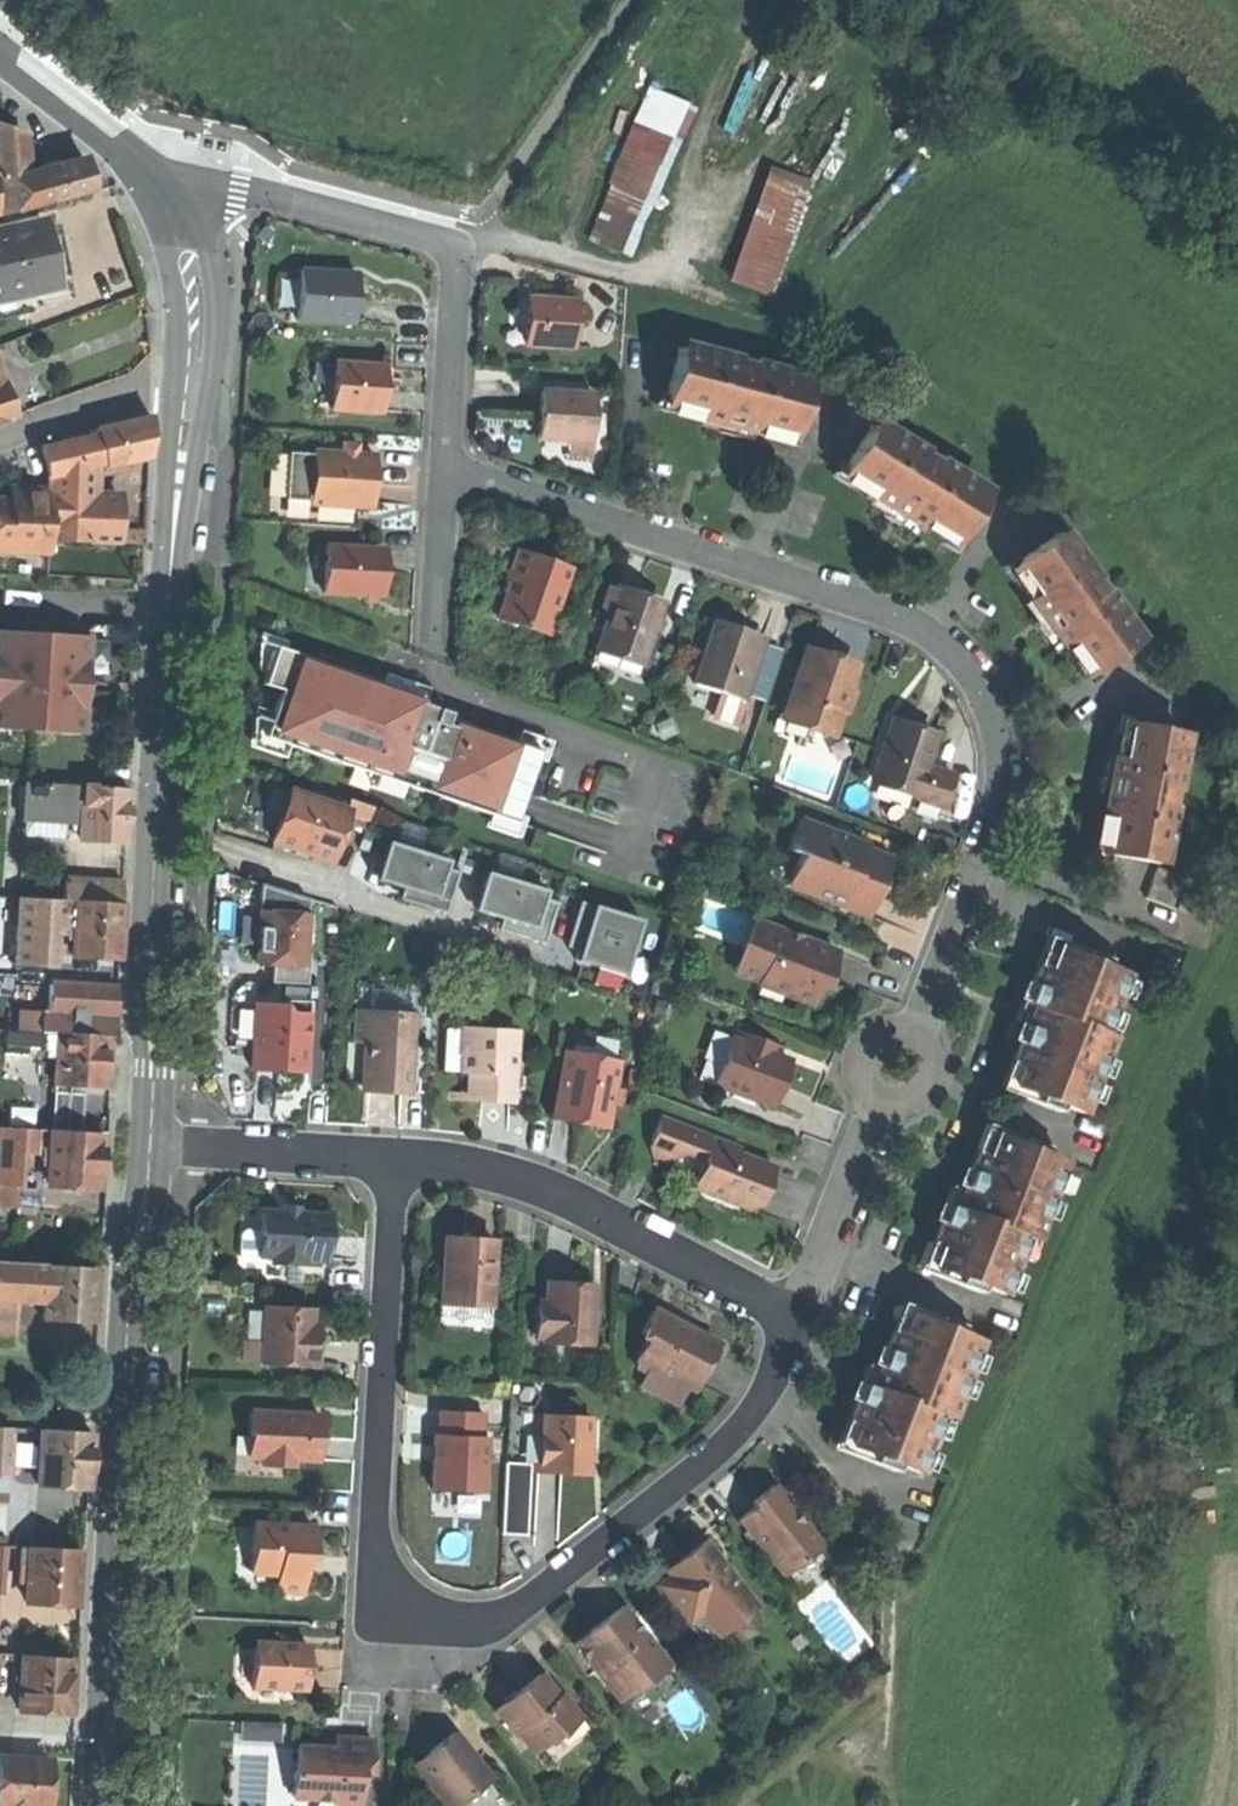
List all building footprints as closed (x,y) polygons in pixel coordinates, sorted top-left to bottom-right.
[(648,83),(591,237),(638,254),(695,100),(648,83)] [(16,180),(16,176),(22,175),(17,136),(3,130),(0,128),(0,183),(16,180)] [(0,183),(0,215),(90,192),(82,162),(22,175),(16,176),(16,180),(0,183)] [(775,295),(814,176),(771,162),(732,280),(775,295)] [(0,229),(0,295),(21,291),(19,283),(50,276),(40,228),(38,222),(0,229)] [(56,224),(40,228),(50,276),(66,273),(62,250),(56,224)] [(350,266),(293,264),(291,314),(349,316),(349,292),(350,266)] [(71,294),(66,273),(50,276),(19,283),(21,291),(24,304),(71,294)] [(24,304),(21,291),(0,295),(0,313),(24,308),(24,304)] [(569,292),(525,292),(524,314),(524,337),(569,337),(569,292)] [(674,338),(661,390),(698,400),(696,407),(721,414),(752,422),(754,415),(790,424),(803,372),(788,368),(789,360),(749,350),(747,354),(734,351),(735,347),(691,335),(689,342),(674,338)] [(0,340),(0,357),(8,354),(2,339),(0,340)] [(377,357),(328,355),(326,403),(376,405),(377,381),(377,357)] [(588,385),(537,384),(537,406),(536,430),(588,431),(588,385)] [(38,446),(45,471),(48,470),(87,461),(98,456),(100,461),(145,448),(146,431),(146,410),(86,426),(88,433),(38,446)] [(865,412),(839,458),(871,476),(867,482),(893,497),(918,512),(922,506),(954,524),(980,477),(967,469),(970,465),(933,444),(931,447),(916,439),(919,435),(882,414),(879,420),(865,412)] [(370,450),(310,447),(308,499),(368,502),(369,477),(370,450)] [(86,496),(87,461),(48,470),(48,486),(48,537),(86,537),(86,496)] [(48,537),(48,486),(9,485),(9,498),(0,498),(0,548),(14,548),(48,548),(48,537)] [(118,496),(86,496),(86,537),(118,538),(118,496)] [(1052,519),(1009,550),(1031,581),(1026,584),(1042,605),(1061,631),(1067,627),(1089,657),(1132,625),(1122,611),(1126,608),(1101,575),(1098,577),(1089,565),(1092,563),(1067,528),(1062,532),(1052,519)] [(376,541),(324,540),(322,587),(374,588),(375,565),(376,541)] [(542,550),(515,542),(508,561),(514,563),(498,611),(547,627),(570,560),(542,550)] [(639,588),(616,580),(597,635),(643,651),(661,595),(639,588)] [(732,617),(712,611),(693,675),(718,682),(724,684),(726,678),(745,684),(760,636),(761,633),(744,628),(746,621),(732,617)] [(85,637),(0,632),(0,725),(80,729),(83,682),(85,637)] [(637,668),(643,651),(597,635),(592,653),(637,668)] [(779,642),(760,636),(745,684),(764,690),(779,642)] [(276,692),(263,732),(422,784),(424,777),(446,784),(443,791),(516,815),(540,742),(444,710),(446,705),(430,700),(416,695),(419,688),(274,640),(262,677),(281,684),(278,693),(276,692)] [(827,647),(806,640),(785,709),(810,717),(831,723),(852,654),(827,647)] [(741,699),(745,684),(726,678),(724,684),(718,682),(710,706),(740,715),(744,700),(741,699)] [(1177,716),(1125,707),(1120,742),(1113,740),(1108,770),(1103,799),(1110,800),(1103,838),(1156,847),(1159,831),(1164,832),(1172,789),(1168,788),(1171,774),(1174,774),(1181,731),(1175,730),(1177,716)] [(806,729),(810,717),(785,709),(781,722),(806,729)] [(916,719),(892,711),(874,766),(918,781),(927,756),(936,725),(916,719)] [(954,765),(927,756),(918,781),(916,788),(944,797),(954,765)] [(422,784),(443,791),(446,784),(424,777),(422,784)] [(71,817),(82,817),(83,783),(27,782),(27,816),(71,817)] [(129,784),(83,783),(82,817),(82,829),(82,835),(128,836),(128,813),(129,784)] [(281,815),(274,838),(326,855),(340,812),(341,806),(289,790),(281,815)] [(346,792),(341,806),(340,812),(382,825),(384,817),(388,805),(346,792)] [(407,811),(388,805),(384,817),(403,823),(407,811)] [(847,825),(798,807),(786,839),(799,844),(788,876),(868,904),(878,876),(889,846),(845,830),(847,825)] [(71,829),(82,829),(82,817),(71,817),(71,829)] [(445,912),(457,871),(441,867),(443,859),(382,841),(371,877),(402,886),(398,898),(445,912)] [(1155,851),(1150,867),(1180,877),(1186,862),(1155,851)] [(1175,893),(1180,877),(1150,867),(1144,883),(1175,893)] [(538,896),(541,889),(480,871),(469,907),(501,916),(497,928),(542,942),(554,901),(538,896)] [(79,898),(123,899),(124,877),(95,876),(95,879),(65,877),(64,897),(79,898)] [(1218,890),(1180,877),(1175,893),(1213,906),(1218,890)] [(50,964),(52,896),(22,895),(20,963),(50,964)] [(55,925),(78,926),(79,898),(64,897),(56,897),(55,925)] [(122,927),(123,899),(79,898),(78,926),(77,949),(121,951),(122,927)] [(623,972),(638,919),(577,902),(565,944),(574,946),(571,957),(623,972)] [(836,940),(757,911),(750,930),(743,935),(746,943),(739,963),(761,971),(786,980),(785,985),(810,994),(818,972),(823,974),(830,956),(836,940)] [(1082,943),(1054,933),(1046,954),(1039,951),(1024,990),(1032,993),(1038,995),(1032,1011),(1026,1009),(1011,1050),(1020,1053),(1012,1072),(1039,1082),(1061,1090),(1083,1098),(1112,1021),(1105,1018),(1117,985),(1133,991),(1145,959),(1128,953),(1126,959),(1105,951),(1082,943)] [(1084,936),(1082,943),(1105,951),(1107,944),(1084,936)] [(782,993),(785,985),(786,980),(761,971),(756,984),(782,993)] [(233,1044),(256,1044),(257,999),(285,1000),(289,994),(311,995),(310,1007),(319,1007),(320,978),(234,976),(233,1044)] [(53,982),(52,1007),(117,1009),(118,984),(53,982)] [(1028,1002),(1026,1009),(1032,1011),(1038,995),(1032,993),(1028,1002)] [(289,994),(285,1000),(290,1007),(310,1007),(311,995),(289,994)] [(282,1065),(309,1066),(310,1007),(290,1007),(285,1000),(257,999),(256,1044),(255,1065),(282,1065)] [(387,1083),(409,1085),(413,1034),(416,1034),(418,1007),(359,1003),(357,1033),(369,1034),(366,1071),(366,1082),(387,1083)] [(109,1030),(117,1030),(117,1009),(52,1007),(44,1006),(43,1028),(61,1028),(109,1030)] [(775,1033),(739,1020),(736,1029),(733,1028),(716,1074),(774,1095),(782,1072),(791,1049),(781,1045),(772,1042),(775,1033)] [(448,1064),(467,1065),(468,1044),(465,1044),(465,1022),(450,1022),(448,1064)] [(490,1091),(516,1092),(517,1058),(513,1058),(514,1047),(517,1047),(518,1024),(465,1022),(465,1044),(468,1044),(467,1065),(472,1065),(471,1086),(471,1090),(490,1091)] [(561,1042),(567,1044),(615,1051),(618,1032),(564,1023),(561,1042)] [(704,1069),(716,1074),(733,1028),(720,1024),(704,1069)] [(61,1038),(61,1028),(43,1028),(29,1027),(28,1037),(61,1038)] [(108,1057),(109,1030),(61,1028),(61,1038),(60,1081),(107,1082),(108,1057)] [(347,1069),(366,1071),(369,1034),(357,1033),(350,1033),(347,1069)] [(784,1036),(775,1033),(772,1042),(781,1045),(784,1036)] [(567,1044),(557,1108),(582,1112),(610,1117),(614,1092),(607,1091),(609,1080),(615,1082),(620,1052),(615,1051),(567,1044)] [(614,1092),(615,1082),(609,1080),(607,1091),(614,1092)] [(1058,1097),(1061,1090),(1039,1082),(1036,1089),(1058,1097)] [(471,1094),(471,1090),(471,1086),(451,1085),(451,1093),(471,1094)] [(57,1118),(81,1118),(81,1100),(57,1100),(57,1118)] [(703,1157),(712,1135),(655,1115),(646,1146),(658,1160),(687,1171),(694,1153),(703,1157)] [(1021,1130),(994,1121),(987,1141),(979,1138),(965,1176),(972,1178),(966,1195),(959,1193),(950,1190),(936,1230),(945,1233),(937,1255),(962,1264),(983,1271),(1007,1279),(1028,1221),(1037,1224),(1065,1146),(1043,1138),(1021,1130)] [(1024,1123),(1021,1130),(1043,1138),(1046,1130),(1024,1123)] [(25,1125),(4,1124),(3,1180),(24,1181),(25,1144),(25,1125)] [(42,1125),(25,1125),(25,1144),(41,1145),(42,1125)] [(102,1128),(56,1127),(54,1179),(101,1181),(102,1155),(102,1128)] [(737,1145),(712,1135),(703,1157),(709,1167),(701,1186),(720,1194),(747,1205),(758,1198),(771,1164),(735,1150),(737,1145)] [(698,1193),(701,1186),(693,1183),(703,1157),(694,1153),(687,1171),(681,1186),(698,1193)] [(693,1183),(701,1186),(709,1167),(703,1157),(693,1183)] [(962,1185),(959,1193),(966,1195),(972,1178),(965,1176),(962,1185)] [(24,1181),(3,1180),(0,1180),(0,1203),(24,1203),(24,1181)] [(284,1263),(284,1258),(278,1258),(278,1250),(271,1250),(272,1229),(264,1229),(265,1205),(246,1205),(244,1262),(284,1263)] [(334,1207),(265,1205),(264,1229),(272,1229),(271,1250),(278,1250),(278,1258),(284,1258),(308,1259),(309,1251),(323,1251),(333,1251),(333,1231),(334,1207)] [(475,1232),(453,1230),(449,1296),(495,1298),(499,1233),(475,1232)] [(323,1259),(323,1251),(309,1251),(308,1259),(323,1259)] [(49,1288),(50,1261),(0,1259),(0,1286),(49,1288)] [(97,1262),(50,1261),(49,1288),(48,1314),(95,1316),(96,1291),(97,1262)] [(981,1279),(983,1271),(962,1264),(960,1271),(981,1279)] [(573,1274),(555,1273),(554,1292),(546,1292),(545,1325),(552,1325),(552,1333),(598,1335),(600,1275),(573,1274)] [(0,1292),(0,1342),(13,1343),(15,1292),(0,1292)] [(494,1319),(495,1298),(449,1296),(448,1316),(494,1319)] [(693,1318),(658,1300),(646,1324),(653,1327),(641,1350),(644,1351),(642,1357),(652,1362),(678,1375),(681,1369),(694,1376),(701,1379),(724,1334),(693,1318)] [(940,1310),(913,1301),(906,1321),(897,1317),(883,1358),(890,1360),(884,1377),(877,1374),(869,1371),(854,1411),(862,1414),(855,1434),(879,1443),(902,1451),(926,1459),(947,1401),(955,1405),(984,1326),(961,1318),(940,1310)] [(251,1337),(270,1337),(270,1302),(251,1302),(251,1337)] [(317,1303),(270,1302),(270,1337),(269,1357),(322,1358),(323,1330),(316,1330),(316,1317),(317,1303)] [(942,1302),(940,1310),(961,1318),(964,1310),(942,1302)] [(880,1366),(877,1374),(884,1377),(890,1360),(883,1358),(880,1366)] [(684,1395),(694,1376),(681,1369),(678,1375),(652,1362),(645,1375),(684,1395)] [(327,1408),(257,1406),(257,1429),(264,1429),(264,1450),(272,1450),(271,1459),(301,1460),(301,1451),(326,1452),(326,1430),(327,1408)] [(590,1406),(550,1406),(550,1425),(547,1425),(546,1455),(569,1456),(569,1464),(583,1465),(596,1465),(596,1422),(590,1422),(590,1406)] [(540,1455),(542,1410),(526,1409),(524,1454),(540,1455)] [(434,1411),(433,1492),(490,1493),(491,1412),(434,1411)] [(16,1471),(17,1423),(0,1423),(0,1471),(16,1471)] [(97,1426),(49,1425),(48,1443),(47,1463),(47,1480),(95,1482),(96,1455),(97,1426)] [(256,1449),(264,1450),(264,1429),(257,1429),(256,1449)] [(38,1462),(47,1463),(48,1443),(38,1443),(38,1462)] [(900,1458),(902,1451),(879,1443),(877,1450),(900,1458)] [(535,1526),(536,1464),(536,1455),(510,1455),(509,1525),(535,1526)] [(536,1464),(569,1464),(569,1456),(546,1455),(536,1455),(536,1464)] [(762,1495),(746,1509),(790,1563),(826,1534),(778,1475),(767,1484),(759,1491),(762,1495)] [(0,1482),(0,1499),(14,1500),(15,1482),(0,1482)] [(322,1521),(261,1520),(260,1566),(288,1566),(287,1584),(315,1585),(316,1549),(322,1549),(322,1537),(322,1521)] [(689,1549),(674,1561),(678,1566),(666,1576),(696,1613),(708,1603),(725,1624),(763,1594),(736,1560),(726,1558),(725,1547),(711,1531),(689,1549)] [(838,1548),(826,1534),(790,1563),(802,1577),(838,1548)] [(83,1543),(36,1542),(34,1597),(81,1599),(82,1573),(83,1543)] [(259,1583),(287,1584),(288,1566),(260,1566),(259,1583)] [(603,1660),(628,1691),(652,1672),(654,1674),(678,1655),(630,1596),(605,1616),(582,1634),(598,1653),(602,1650),(607,1657),(603,1660)] [(713,1634),(725,1624),(708,1603),(696,1613),(713,1634)] [(317,1638),(264,1636),(262,1681),(316,1683),(317,1659),(317,1638)] [(598,1653),(603,1660),(607,1657),(602,1650),(598,1653)] [(76,1652),(30,1651),(29,1706),(75,1708),(76,1680),(76,1652)] [(527,1684),(506,1701),(525,1725),(528,1723),(543,1743),(566,1724),(569,1727),(591,1709),(570,1683),(566,1686),(550,1666),(527,1684)] [(285,1738),(285,1720),(242,1719),(242,1738),(285,1738)] [(442,1750),(428,1761),(461,1803),(484,1785),(479,1779),(496,1766),(464,1725),(446,1739),(438,1745),(442,1750)] [(364,1732),(346,1732),(345,1741),(308,1740),(307,1766),(302,1766),(302,1790),(337,1791),(346,1799),(369,1800),(370,1768),(382,1769),(383,1733),(364,1732)] [(424,1756),(428,1761),(442,1750),(438,1745),(424,1756)] [(54,1756),(4,1755),(4,1795),(4,1803),(20,1803),(32,1804),(53,1804),(54,1782),(54,1756)] [(346,1799),(337,1791),(302,1790),(301,1805),(302,1805),(345,1805),(346,1799)]
